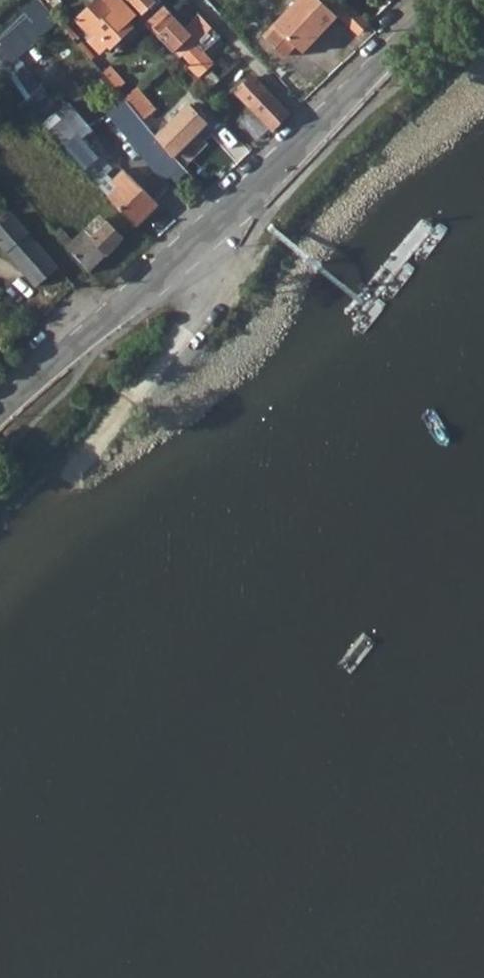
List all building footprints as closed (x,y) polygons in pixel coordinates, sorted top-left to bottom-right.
[(0,31),(0,58),(53,12),(43,0),(36,0),(0,31)] [(76,19),(90,34),(94,30),(111,49),(134,28),(128,21),(138,12),(134,8),(126,0),(96,0),(76,19)] [(144,13),(157,1),(155,0),(131,0),(144,13)] [(345,0),(302,0),(269,32),(289,54),(300,44),(307,50),(345,14),(363,33),(371,26),(369,23),(345,0)] [(150,22),(184,57),(213,29),(201,15),(186,29),(166,7),(150,22)] [(213,29),(184,57),(208,84),(222,71),(205,53),(222,38),(213,29)] [(143,84),(127,95),(143,120),(160,109),(143,84)] [(272,92),(253,110),(272,131),(291,112),(272,92)] [(68,98),(45,120),(69,147),(93,125),(68,98)] [(191,104),(158,138),(173,156),(208,121),(191,104)] [(124,181),(110,195),(119,206),(134,191),(124,181)] [(134,191),(119,206),(138,228),(162,204),(142,183),(134,191)] [(100,213),(86,228),(93,236),(108,221),(100,213)] [(63,267),(17,214),(0,229),(0,240),(40,287),(63,267)] [(63,227),(57,233),(92,274),(93,273),(127,239),(108,221),(93,236),(86,228),(75,239),(63,227)]
